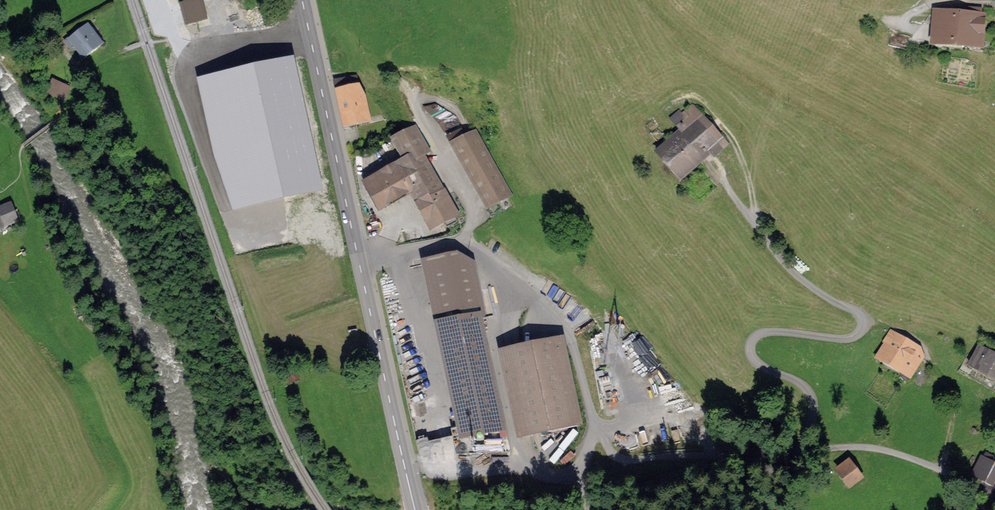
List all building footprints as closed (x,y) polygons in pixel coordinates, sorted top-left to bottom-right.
[(184,23),(207,19),(204,0),(182,0),(180,0),(184,23)] [(966,12),(941,11),(941,18),(938,18),(937,42),(979,45),(982,9),(966,8),(966,12)] [(87,28),(71,40),(84,56),(99,44),(87,28)] [(69,89),(55,83),(51,94),(65,100),(69,89)] [(333,92),(341,131),(371,125),(363,86),(333,92)] [(678,132),(655,154),(683,184),(710,156),(716,161),(730,146),(693,104),(664,117),(678,132)] [(401,161),(362,184),(380,215),(410,198),(431,235),(460,218),(425,158),(432,154),(415,126),(389,141),(401,161)] [(475,130),(448,145),(486,213),(513,198),(475,130)] [(294,154),(280,154),(280,168),(294,169),(294,154)] [(16,221),(10,206),(0,210),(0,227),(16,221)] [(478,298),(428,308),(458,454),(508,444),(478,298)] [(892,341),(883,358),(902,369),(900,373),(909,379),(922,358),(913,353),(916,347),(908,341),(891,332),(887,338),(892,341)] [(564,341),(504,356),(524,436),(583,422),(564,341)] [(972,364),(994,376),(994,357),(977,347),(974,354),(976,356),(972,364)] [(297,370),(288,372),(291,383),(300,381),(297,370)] [(981,456),(972,475),(993,485),(994,480),(994,463),(981,456)] [(847,461),(837,468),(849,484),(859,476),(847,461)]
